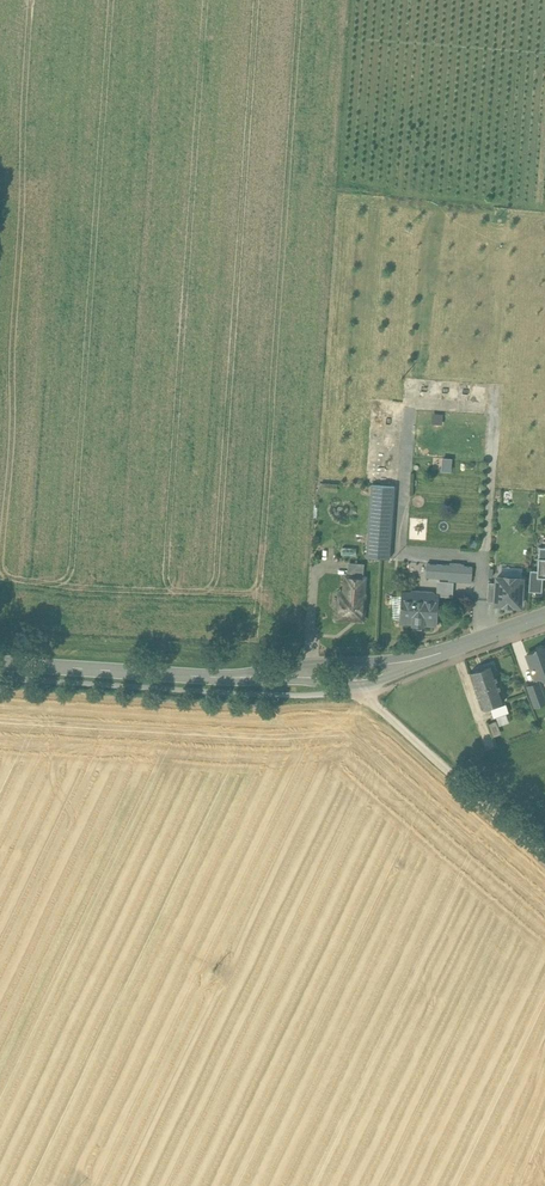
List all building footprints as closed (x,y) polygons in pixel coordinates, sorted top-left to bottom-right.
[(441,470),(452,470),(453,457),(442,457),(441,470)] [(395,486),(371,485),(367,543),(391,544),(395,486)] [(391,544),(367,543),(366,557),(390,558),(391,544)] [(538,544),(535,575),(544,576),(544,544),(538,544)] [(448,578),(450,565),(391,561),(390,574),(448,578)] [(461,564),(450,563),(450,565),(448,578),(448,581),(472,582),(473,567),(461,566),(461,564)] [(522,572),(494,570),(493,601),(521,603),(522,572)] [(364,578),(347,577),(346,587),(363,588),(364,578)] [(363,588),(346,587),(346,594),(341,594),(340,607),(337,609),(344,617),(357,618),(362,613),(363,596),(362,595),(363,588)] [(413,594),(403,593),(401,621),(436,624),(438,596),(432,595),(432,592),(413,591),(413,594)] [(544,648),(542,646),(538,648),(536,651),(527,654),(536,678),(544,675),(544,648)] [(492,665),(470,672),(482,708),(505,701),(492,665)] [(528,686),(536,706),(544,703),(544,702),(538,682),(528,686)] [(491,709),(494,718),(496,717),(506,713),(509,713),(506,704),(491,709)] [(506,713),(496,717),(499,727),(509,723),(506,713)] [(501,735),(496,721),(489,724),(494,738),(501,735)]
